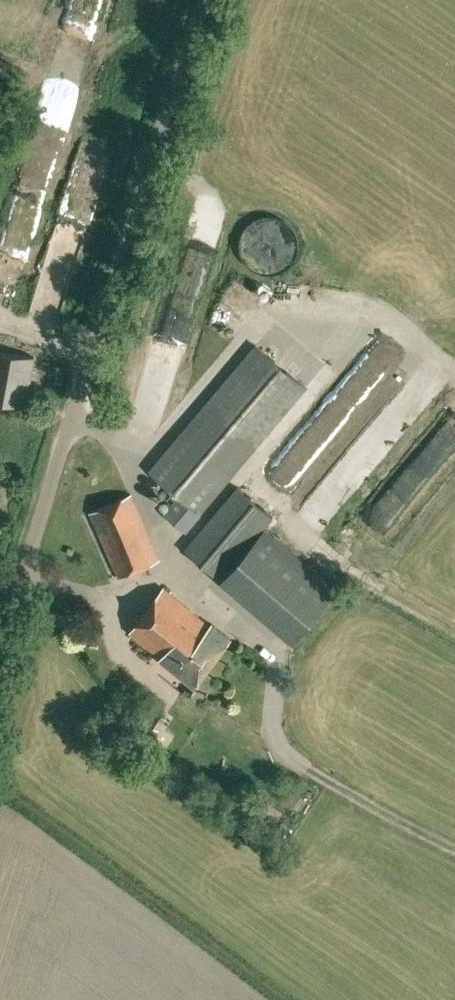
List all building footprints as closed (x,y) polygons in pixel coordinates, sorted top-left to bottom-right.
[(310,273),(308,283),(331,286),(333,277),(310,273)] [(385,338),(364,369),(380,380),(401,349),(385,338)] [(185,530),(259,444),(306,389),(255,345),(149,469),(188,502),(173,520),(185,530)] [(0,350),(0,400),(26,405),(34,356),(0,350)] [(331,522),(420,433),(401,414),(312,504),(331,522)] [(294,481),(329,448),(314,432),(279,465),(294,481)] [(377,510),(393,526),(444,476),(428,460),(377,510)] [(273,516),(238,486),(185,549),(221,579),(263,527),(273,516)] [(117,575),(158,559),(133,495),(92,512),(117,575)] [(280,541),(263,527),(221,579),(238,594),(280,541)] [(195,685),(232,638),(212,623),(211,625),(163,588),(129,632),(161,656),(159,658),(195,685)] [(160,730),(167,717),(156,711),(149,722),(160,730)] [(261,814),(275,823),(282,812),(268,802),(261,814)]
